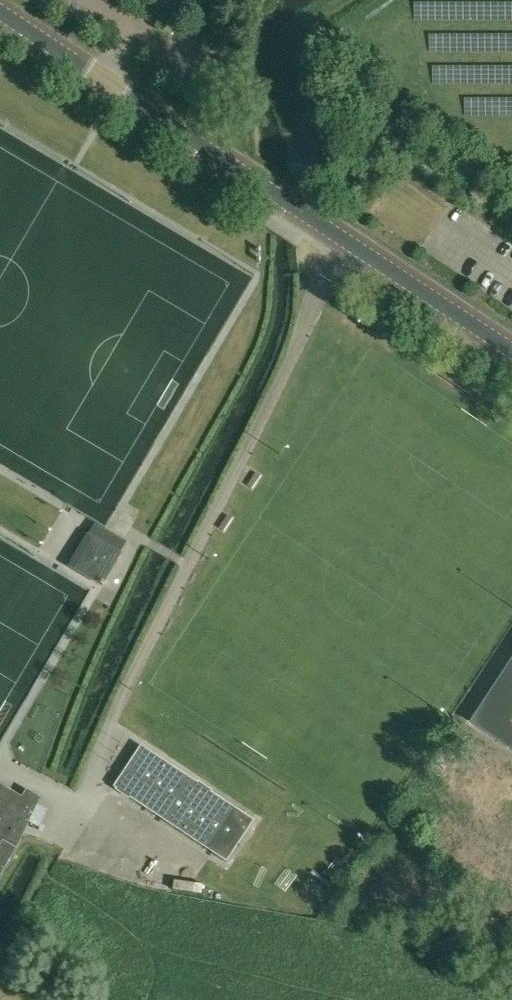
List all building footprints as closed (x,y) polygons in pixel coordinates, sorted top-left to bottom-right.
[(100,584),(118,553),(119,554),(126,541),(95,522),(87,535),(85,538),(69,566),(100,584)] [(511,748),(511,660),(472,722),(511,748)] [(141,744),(113,785),(226,861),(254,819),(141,744)] [(13,852),(20,838),(36,801),(23,794),(20,798),(0,786),(0,874),(13,852)]
